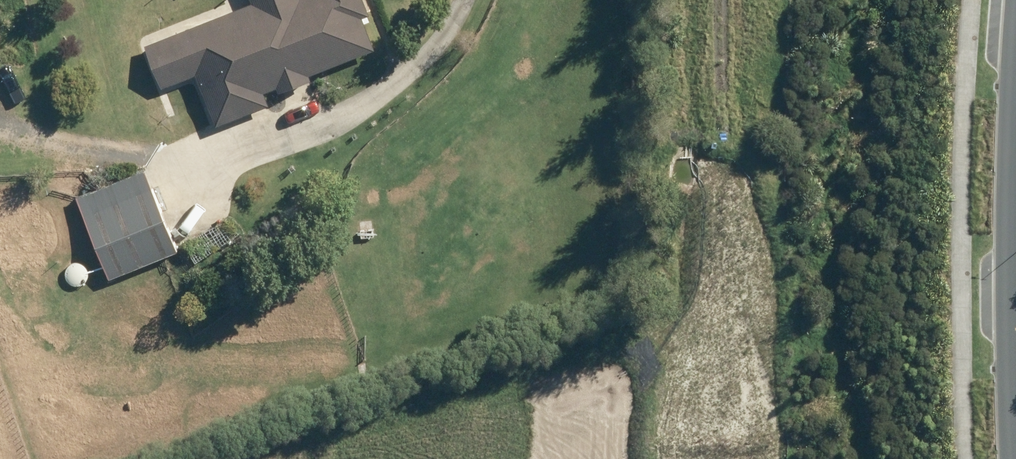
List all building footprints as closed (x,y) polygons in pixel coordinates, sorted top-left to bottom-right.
[(216,124),(267,104),(262,93),(273,88),(276,97),(311,83),(308,76),(376,49),(366,24),(377,20),(369,0),(249,0),(250,3),(144,44),(161,87),(196,73),(216,124)] [(99,186),(75,196),(108,280),(166,257),(176,253),(143,169),(99,186)] [(90,276),(89,272),(85,268),(81,266),(77,265),(73,266),(69,268),(66,270),(64,274),(64,278),(64,283),(66,287),(70,290),(74,292),(78,292),(83,291),(87,288),(89,285),(91,280),(90,276)]
